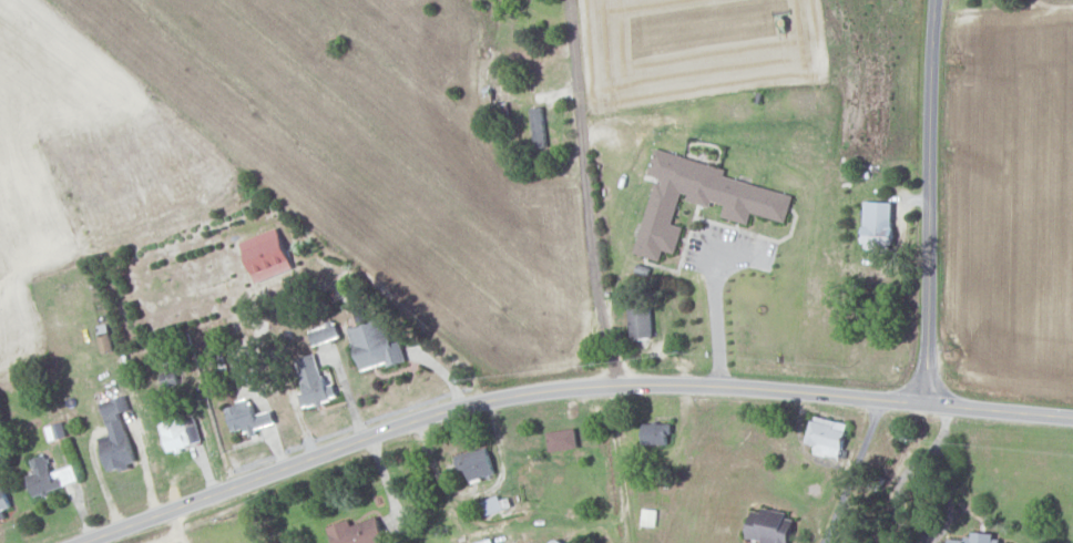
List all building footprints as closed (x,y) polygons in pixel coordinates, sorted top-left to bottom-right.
[(793,194),(724,177),(726,167),(655,149),(648,176),(655,177),(635,254),(660,260),(663,250),(676,254),(683,227),(673,224),(679,197),(710,205),(711,201),(724,205),(721,217),(748,224),(751,213),(786,222),(793,194)] [(239,241),(254,283),(293,270),(278,228),(239,241)] [(630,338),(652,337),(651,307),(629,308),(630,338)] [(400,341),(392,343),(386,320),(349,329),(360,370),(388,363),(389,366),(405,362),(400,341)] [(308,330),(312,344),(338,338),(335,323),(308,330)] [(296,359),(305,392),(299,394),(302,407),(337,398),(333,384),(324,386),(315,354),(296,359)] [(99,402),(109,441),(96,444),(103,472),(133,464),(121,412),(127,411),(123,396),(99,402)] [(225,407),(232,431),(249,427),(250,430),(274,423),(271,411),(254,416),(249,400),(225,407)] [(192,413),(156,423),(164,452),(200,442),(192,413)] [(814,453),(840,459),(848,424),(813,416),(806,443),(816,445),(814,453)] [(642,444),(667,445),(667,435),(671,435),(672,424),(642,423),(642,444)] [(574,428),(547,432),(550,452),(578,448),(574,428)] [(470,481),(495,473),(485,446),(454,456),(460,471),(466,469),(470,481)] [(28,460),(31,473),(23,475),(29,496),(76,483),(71,465),(50,471),(45,454),(28,460)] [(5,491),(0,492),(0,520),(5,519),(3,509),(9,508),(5,491)] [(747,538),(762,541),(762,542),(789,542),(793,520),(785,518),(786,513),(752,507),(747,538)] [(641,526),(655,527),(656,509),(641,509),(641,526)] [(331,542),(385,542),(376,517),(350,525),(348,520),(326,527),(331,542)] [(1014,542),(994,542),(994,534),(971,532),(971,540),(949,538),(949,542),(1014,542)]
